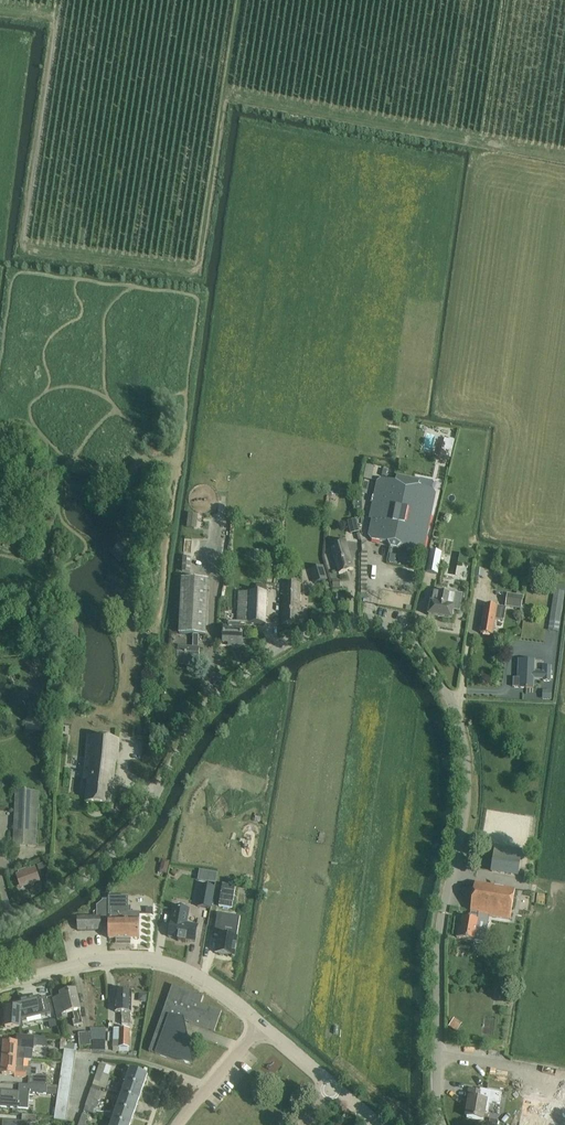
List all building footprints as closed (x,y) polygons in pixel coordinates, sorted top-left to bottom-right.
[(370,480),(373,466),(365,465),(363,478),(370,480)] [(377,481),(372,508),(370,519),(373,520),(372,524),(371,524),(369,536),(371,540),(388,543),(390,547),(398,548),(401,546),(406,547),(408,550),(421,553),(424,551),(436,493),(434,490),(419,487),(420,481),(397,477),(396,482),(381,479),(377,481)] [(324,500),(338,502),(339,494),(325,492),(324,500)] [(188,514),(187,528),(197,529),(198,515),(188,514)] [(356,519),(348,521),(351,534),(360,532),(356,519)] [(346,541),(331,545),(336,563),(339,574),(354,569),(351,559),(348,550),(346,541)] [(430,550),(427,572),(438,574),(442,552),(430,550)] [(183,557),(182,571),(190,571),(191,557),(183,557)] [(229,572),(251,574),(252,567),(230,565),(229,572)] [(323,566),(310,570),(315,584),(328,580),(323,566)] [(482,584),(484,569),(476,568),(474,584),(482,584)] [(178,647),(178,653),(177,664),(199,665),(200,648),(197,647),(198,634),(205,634),(208,579),(181,578),(178,633),(193,633),(192,647),(178,647)] [(340,580),(332,580),(333,588),(341,588),(340,580)] [(285,592),(282,592),(282,595),(284,595),(283,624),(299,624),(301,585),(285,584),(285,592)] [(224,628),(224,632),(223,643),(233,643),(233,646),(242,647),(243,629),(240,629),(241,624),(265,625),(266,614),(267,586),(257,585),(256,593),(240,592),(238,622),(230,622),(230,629),(224,628)] [(431,605),(429,616),(452,620),(453,613),(453,611),(460,612),(463,594),(437,589),(436,591),(435,591),(432,603),(431,603),(431,605)] [(508,594),(506,607),(522,609),(524,596),(508,594)] [(553,599),(550,620),(560,621),(563,600),(553,599)] [(485,605),(483,623),(481,634),(493,636),(495,619),(504,620),(506,608),(485,605)] [(151,623),(150,634),(158,635),(160,624),(151,623)] [(517,629),(510,633),(513,637),(519,634),(517,629)] [(548,650),(558,651),(558,642),(548,642),(548,650)] [(526,689),(527,689),(527,688),(534,688),(534,679),(543,680),(543,681),(551,681),(551,667),(544,666),(543,672),(534,672),(535,660),(519,660),(518,674),(520,674),(520,678),(515,678),(513,680),(513,685),(515,687),(520,687),(520,688),(526,688),(526,689)] [(543,681),(543,684),(556,684),(556,675),(551,675),(551,681),(543,681)] [(544,691),(542,697),(552,699),(553,693),(544,691)] [(26,717),(26,730),(42,732),(43,718),(26,717)] [(132,734),(151,735),(150,723),(132,723),(132,734)] [(88,780),(86,803),(110,805),(113,783),(113,780),(115,762),(117,761),(119,741),(88,738),(84,780),(88,780)] [(36,847),(39,791),(24,791),(25,788),(16,787),(16,790),(15,790),(13,846),(36,847)] [(522,851),(507,848),(496,846),(491,871),(518,876),(522,851)] [(163,860),(160,872),(167,874),(170,861),(163,860)] [(45,862),(37,865),(39,871),(47,868),(45,862)] [(36,868),(16,875),(19,883),(25,881),(27,886),(40,881),(36,868)] [(200,870),(198,881),(216,884),(218,874),(200,870)] [(242,888),(250,889),(251,881),(243,879),(242,888)] [(459,929),(457,938),(475,941),(485,942),(487,930),(477,929),(478,920),(479,914),(489,916),(511,919),(515,890),(475,883),(470,911),(471,912),(470,919),(463,918),(461,929),(459,929)] [(222,884),(219,906),(232,908),(236,886),(222,884)] [(198,886),(194,908),(204,910),(208,887),(198,886)] [(131,941),(131,939),(131,932),(126,932),(126,913),(128,913),(128,898),(110,898),(110,901),(103,901),(98,904),(98,916),(77,917),(78,931),(102,930),(101,919),(109,919),(109,939),(116,939),(117,941),(131,941)] [(139,913),(128,913),(126,913),(126,932),(131,932),(131,939),(140,939),(139,928),(139,913)] [(197,916),(182,913),(178,940),(187,942),(187,943),(193,944),(193,942),(200,943),(203,927),(195,926),(197,916)] [(218,913),(214,935),(220,936),(219,943),(217,953),(234,956),(236,945),(239,929),(241,917),(218,913)] [(184,1021),(215,1032),(222,1012),(201,1004),(204,996),(173,985),(149,1052),(192,1067),(184,1021)] [(73,1013),(74,1020),(72,1020),(74,1026),(82,1024),(79,1010),(80,1009),(79,1002),(76,991),(61,994),(62,998),(54,1000),(59,1020),(67,1018),(66,1014),(73,1013)] [(116,992),(116,1003),(115,1012),(122,1013),(122,1025),(130,1025),(131,1003),(132,992),(116,992)] [(140,993),(138,1001),(146,1002),(147,994),(140,993)] [(4,1018),(4,1023),(6,1023),(6,1029),(20,1030),(20,1028),(27,1027),(27,1025),(31,1024),(41,1021),(50,1019),(51,1021),(56,1019),(52,1004),(47,1006),(47,1004),(21,1010),(21,1009),(7,1008),(6,1018),(4,1018)] [(134,1018),(133,1050),(142,1051),(143,1018),(134,1018)] [(454,1018),(448,1026),(456,1032),(462,1024),(454,1018)] [(92,1024),(92,1030),(91,1030),(92,1041),(93,1041),(93,1050),(105,1051),(105,1050),(107,1050),(108,1041),(107,1041),(107,1037),(106,1037),(106,1030),(99,1030),(99,1025),(98,1025),(98,1024),(92,1024)] [(114,1029),(114,1040),(113,1051),(128,1052),(129,1029),(114,1029)] [(90,1032),(78,1033),(79,1047),(91,1046),(90,1032)] [(4,1042),(3,1058),(24,1060),(32,1060),(34,1042),(44,1043),(44,1037),(29,1036),(18,1035),(17,1043),(4,1042)] [(28,1085),(58,1086),(59,1086),(59,1085),(60,1081),(55,1081),(55,1078),(47,1078),(48,1076),(36,1075),(37,1069),(24,1068),(24,1060),(3,1058),(2,1074),(15,1075),(15,1077),(26,1078),(26,1076),(29,1077),(28,1085)] [(97,1071),(103,1073),(107,1075),(110,1067),(100,1063),(97,1071)] [(148,1075),(137,1071),(131,1069),(127,1082),(143,1088),(148,1075)] [(97,1071),(94,1080),(100,1083),(103,1073),(97,1071)] [(139,1101),(143,1088),(127,1082),(122,1095),(139,1101)] [(28,1085),(19,1084),(19,1092),(1,1090),(0,1105),(0,1107),(11,1108),(28,1109),(29,1096),(32,1096),(33,1093),(46,1094),(58,1094),(58,1086),(28,1085)] [(101,1094),(96,1092),(97,1091),(91,1089),(88,1097),(99,1100),(101,1094)] [(502,1093),(494,1092),(483,1090),(483,1092),(469,1090),(468,1098),(470,1099),(467,1118),(483,1120),(485,1112),(488,1113),(490,1102),(500,1104),(502,1093)] [(134,1114),(139,1101),(122,1095),(118,1108),(134,1114)] [(99,1100),(88,1097),(84,1110),(94,1114),(99,1100)] [(523,1097),(519,1124),(564,1124),(564,1104),(523,1097)] [(113,1121),(126,1124),(130,1124),(134,1114),(118,1108),(113,1121)] [(85,1124),(88,1117),(82,1114),(79,1123),(85,1124)] [(29,1123),(36,1124),(37,1116),(23,1115),(22,1122),(3,1120),(3,1124),(28,1124),(29,1123)]
